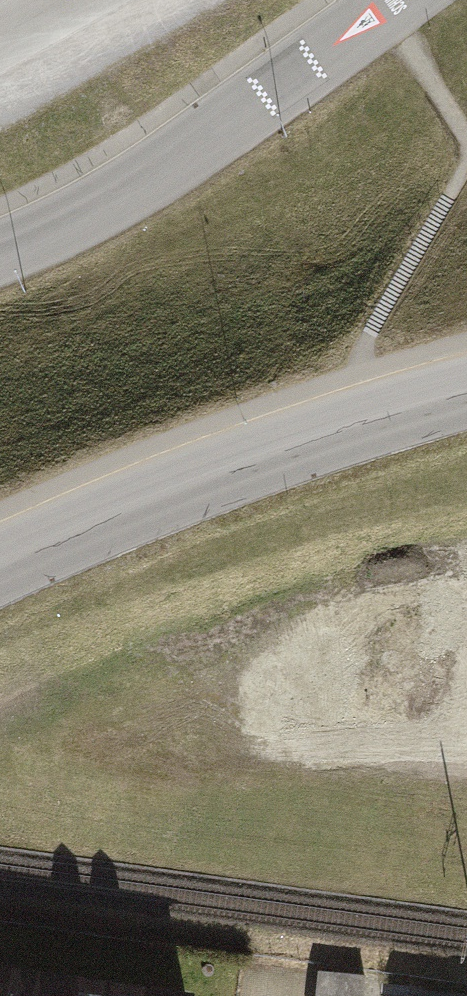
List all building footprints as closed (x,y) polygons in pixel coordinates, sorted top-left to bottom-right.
[(189,983),(0,954),(0,995),(187,995),(189,983)] [(315,967),(311,995),(360,995),(363,973),(315,967)]
